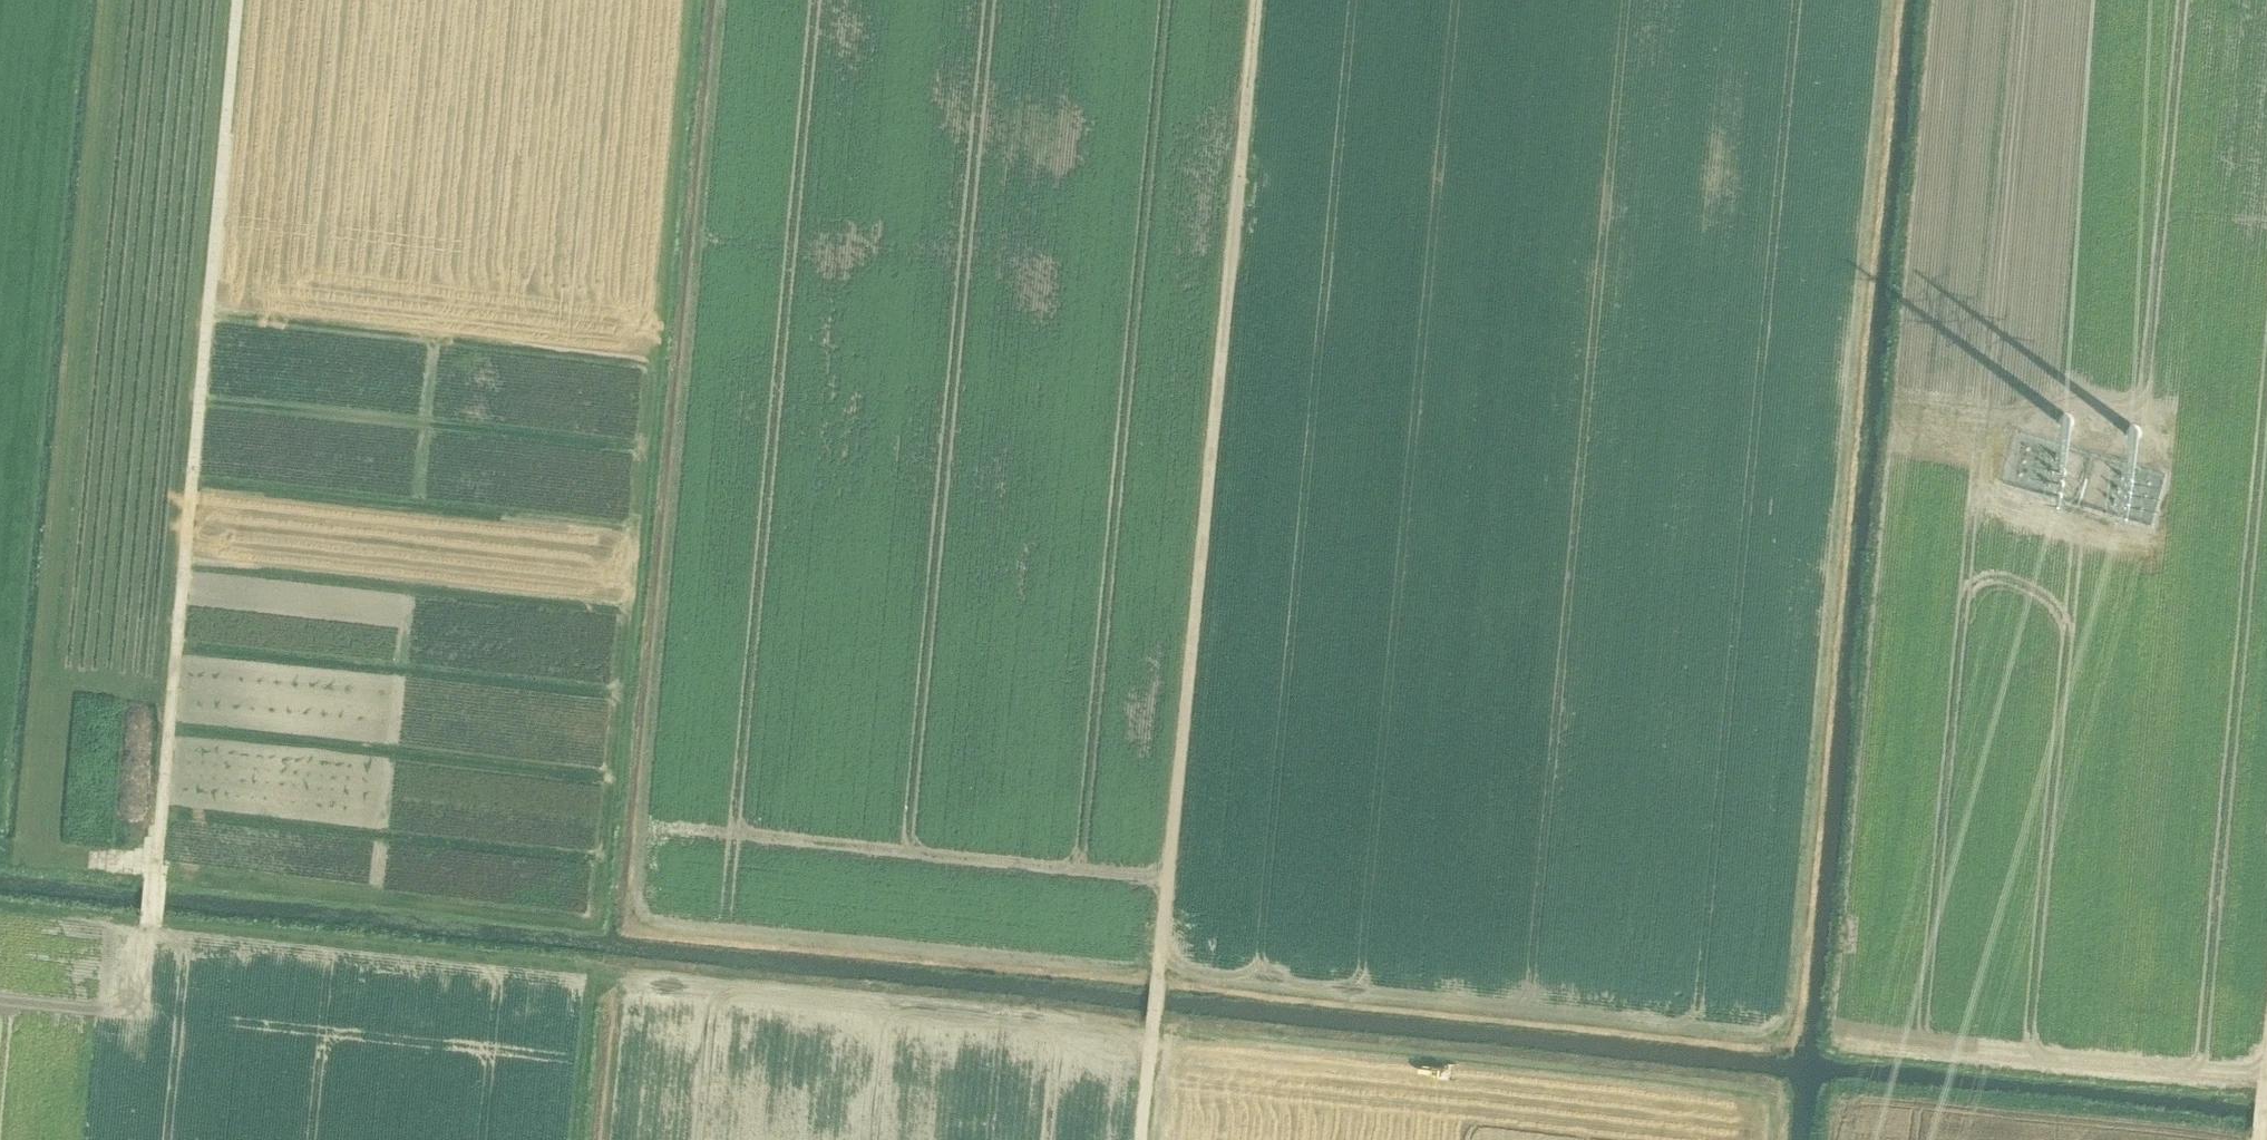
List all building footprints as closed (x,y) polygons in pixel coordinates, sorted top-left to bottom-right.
[(2060,419),(2060,420),(2060,422),(2061,423),(2061,424),(2062,425),(2064,426),(2065,426),(2066,427),(2068,426),(2069,426),(2070,425),(2071,424),(2071,422),(2072,421),(2072,420),(2071,418),(2070,417),(2069,416),(2068,415),(2067,415),(2065,415),(2064,415),(2063,416),(2062,417),(2061,418),(2060,419)] [(2128,430),(2127,432),(2128,433),(2128,434),(2129,436),(2130,437),(2131,437),(2132,438),(2134,438),(2135,438),(2136,437),(2137,436),(2138,435),(2139,434),(2139,432),(2139,431),(2138,430),(2138,428),(2137,427),(2136,427),(2134,426),(2133,426),(2131,427),(2130,427),(2129,428),(2128,429),(2128,430)]
